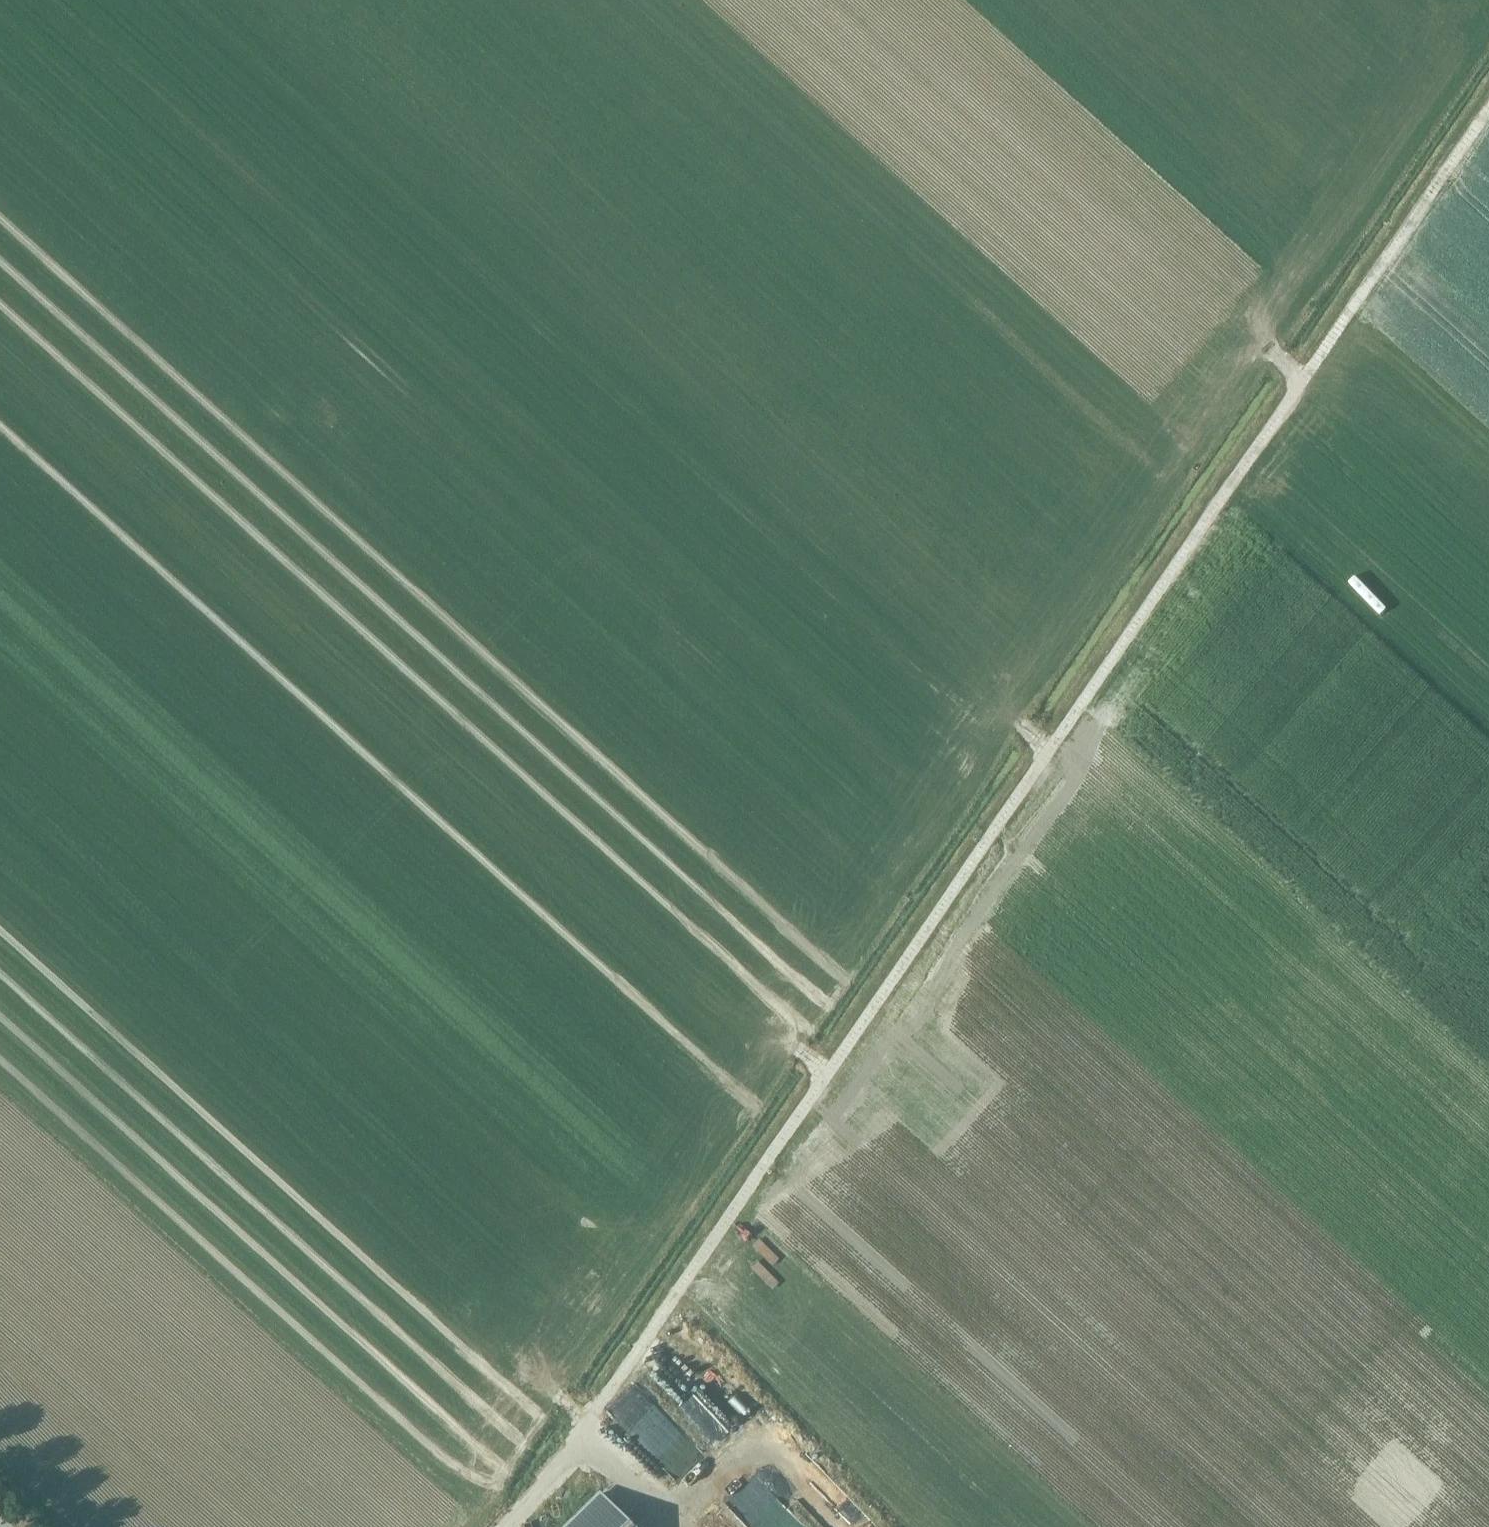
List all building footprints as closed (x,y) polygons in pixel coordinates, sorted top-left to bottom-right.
[(888,1521),(832,1460),(812,1478),(857,1526),(882,1526),(888,1521)] [(568,1526),(636,1526),(603,1493),(568,1526)] [(769,1526),(818,1526),(789,1500),(766,1524),(769,1526)]
